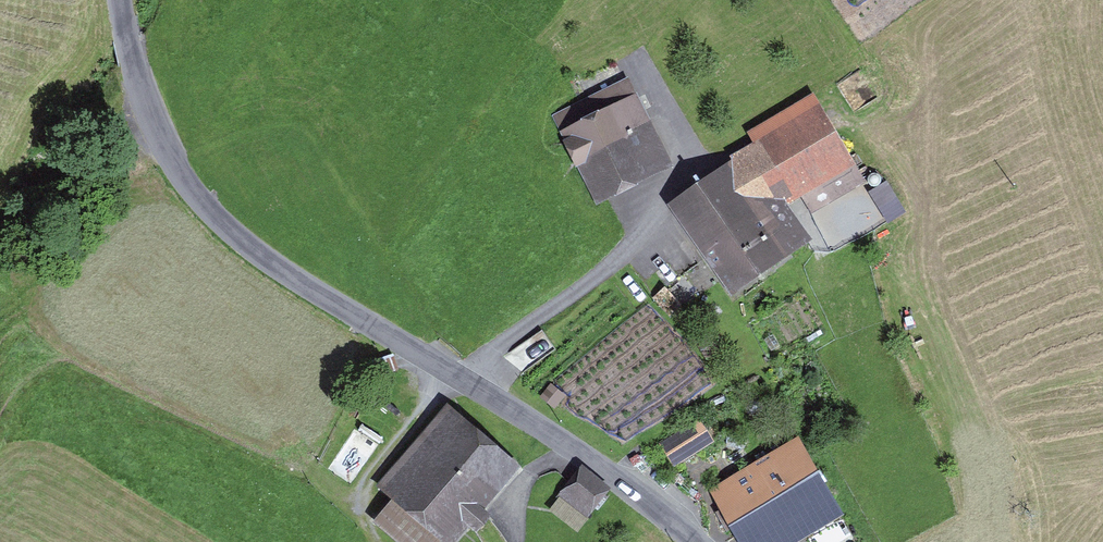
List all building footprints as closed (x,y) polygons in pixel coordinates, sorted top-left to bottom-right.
[(612,92),(556,123),(600,202),(637,182),(672,163),(648,119),(632,128),(612,92)] [(761,147),(676,203),(734,291),(811,241),(786,204),(849,163),(808,102),(755,137),(761,147)] [(889,216),(904,209),(890,181),(876,189),(889,216)] [(384,497),(396,507),(379,528),(397,541),(470,541),(524,474),(449,415),(384,497)] [(698,423),(663,445),(677,468),(712,445),(698,423)] [(774,492),(811,471),(798,449),(718,497),(740,535),(784,509),(774,492)] [(740,535),(745,541),(804,541),(840,521),(811,471),(774,492),(784,509),(740,535)] [(579,477),(562,501),(592,522),(609,498),(579,477)]
